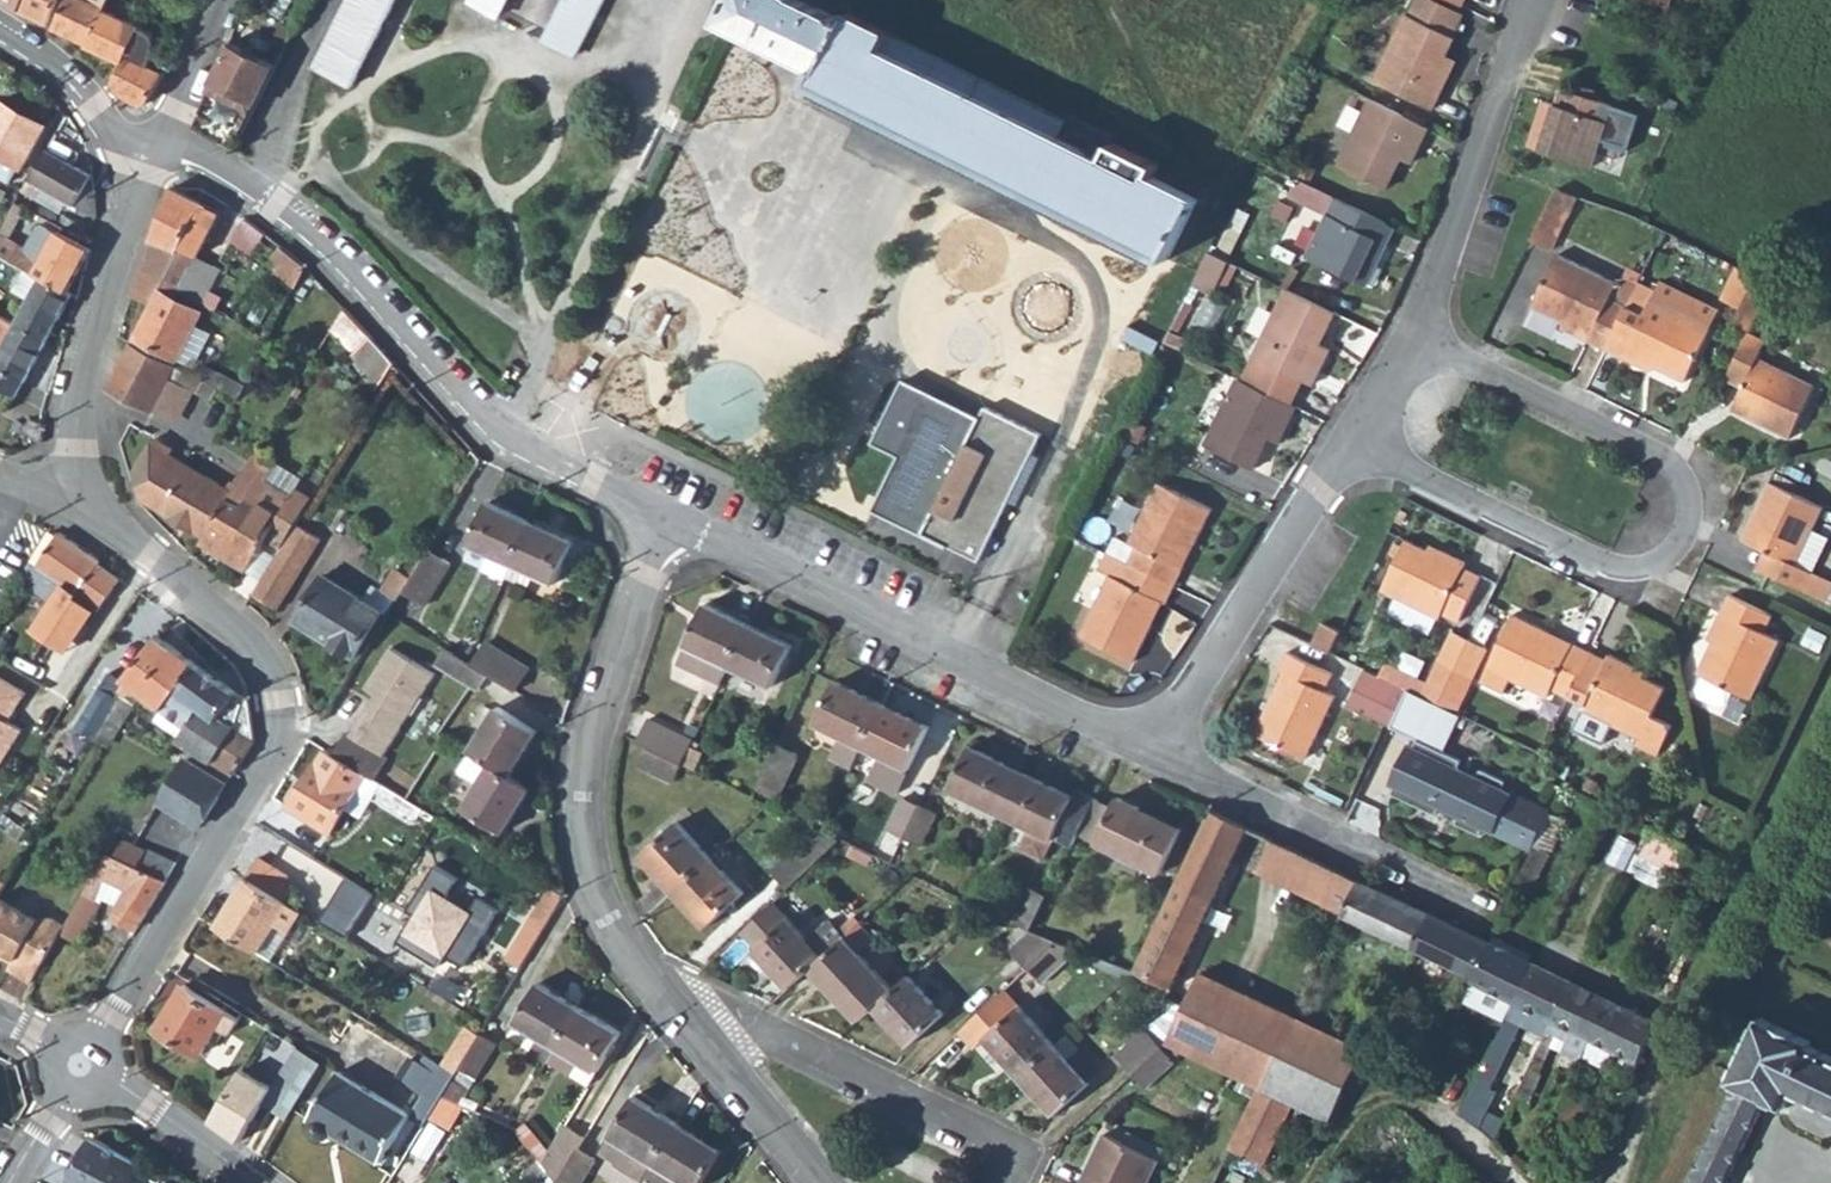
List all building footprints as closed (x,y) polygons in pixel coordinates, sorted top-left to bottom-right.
[(20,9),(48,23),(59,0),(5,0),(20,9)] [(113,86),(141,103),(152,97),(174,57),(155,48),(158,41),(158,38),(157,35),(142,28),(141,25),(105,8),(109,0),(67,0),(54,28),(125,63),(113,86)] [(330,35),(315,64),(352,83),(395,0),(348,0),(330,35)] [(497,14),(504,0),(471,0),(497,14)] [(544,38),(574,53),(601,0),(563,0),(544,38)] [(722,20),(819,68),(812,83),(985,168),(1168,256),(1197,199),(1151,176),(1157,164),(1114,142),(1105,160),(1057,137),(1064,120),(975,76),(873,27),(840,9),(841,5),(833,1),(826,14),(805,4),(797,0),(732,0),(722,20)] [(1448,76),(1438,71),(1446,56),(1453,40),(1408,16),(1375,83),(1431,111),(1448,76)] [(259,38),(255,46),(281,60),(285,51),(259,38)] [(252,52),(233,42),(219,77),(197,127),(237,147),(242,135),(278,66),(252,52)] [(255,46),(252,52),(278,66),(281,60),(255,46)] [(1446,56),(1438,71),(1448,76),(1456,61),(1446,56)] [(1547,103),(1540,124),(1551,128),(1544,153),(1596,170),(1616,107),(1563,90),(1558,106),(1547,103)] [(1426,127),(1368,98),(1334,165),(1381,189),(1397,156),(1408,162),(1426,127)] [(19,165),(23,167),(48,126),(2,100),(0,103),(0,154),(19,165)] [(609,301),(642,317),(719,156),(685,140),(609,301)] [(46,147),(22,191),(35,198),(43,185),(68,199),(98,216),(94,174),(46,147)] [(9,182),(19,165),(0,154),(0,176),(9,182)] [(1393,226),(1296,178),(1289,195),(1328,214),(1325,221),(1307,257),(1355,281),(1366,259),(1375,263),(1393,226)] [(43,185),(35,198),(61,212),(68,199),(43,185)] [(174,186),(153,238),(179,250),(169,271),(162,281),(179,290),(203,302),(222,266),(198,254),(221,210),(174,186)] [(1556,191),(1532,241),(1551,251),(1577,197),(1556,191)] [(33,239),(28,247),(46,257),(58,235),(43,227),(35,240),(33,239)] [(27,267),(43,275),(67,288),(89,248),(60,231),(58,235),(46,257),(28,247),(0,231),(0,252),(27,267)] [(153,238),(144,259),(169,271),(179,250),(153,238)] [(1210,252),(1194,284),(1211,293),(1227,261),(1210,252)] [(1534,306),(1566,321),(1591,334),(1589,339),(1608,349),(1628,306),(1611,298),(1618,283),(1558,254),(1534,306)] [(144,259),(130,295),(152,304),(162,281),(169,271),(144,259)] [(1366,259),(1355,281),(1364,285),(1375,263),(1366,259)] [(27,267),(15,288),(32,298),(43,275),(27,267)] [(1738,268),(1722,301),(1740,309),(1756,277),(1738,268)] [(32,298),(17,324),(48,341),(74,293),(67,288),(43,275),(32,298)] [(1740,309),(1733,323),(1749,331),(1771,284),(1756,277),(1740,309)] [(162,281),(152,304),(137,336),(188,364),(206,331),(197,326),(203,314),(175,299),(179,290),(162,281)] [(1711,329),(1719,311),(1660,282),(1656,292),(1652,300),(1711,329)] [(1639,284),(1628,306),(1645,314),(1652,300),(1656,292),(1639,284)] [(1300,383),(1309,388),(1327,352),(1318,346),(1333,315),(1285,290),(1240,380),(1289,404),(1300,383)] [(1628,306),(1608,349),(1626,358),(1629,352),(1655,364),(1686,380),(1711,329),(1652,300),(1645,314),(1628,306)] [(395,361),(345,305),(332,328),(381,383),(395,361)] [(0,315),(0,385),(18,395),(48,341),(17,324),(0,315)] [(1566,321),(1564,327),(1589,339),(1591,334),(1566,321)] [(1748,331),(1729,369),(1748,379),(1743,388),(1733,410),(1791,438),(1816,386),(1759,357),(1767,341),(1748,331)] [(133,342),(110,388),(152,411),(170,378),(212,400),(220,388),(198,377),(133,342)] [(1629,352),(1626,358),(1651,370),(1655,364),(1629,352)] [(204,364),(198,377),(220,388),(240,398),(246,385),(204,364)] [(1729,369),(1725,379),(1743,388),(1748,379),(1729,369)] [(1240,380),(1238,379),(1204,445),(1253,469),(1268,440),(1278,444),(1297,408),(1289,404),(1240,380)] [(874,515),(979,561),(1042,435),(985,409),(981,417),(905,381),(876,447),(902,460),(874,515)] [(24,429),(40,440),(43,442),(44,423),(31,418),(24,429)] [(228,488),(194,467),(172,454),(174,449),(156,438),(138,469),(146,498),(205,536),(229,497),(237,483),(233,481),(228,488)] [(205,536),(201,542),(247,570),(267,537),(282,547),(303,511),(311,497),(296,488),(302,478),(256,452),(237,483),(229,497),(205,536)] [(201,456),(194,467),(228,488),(233,481),(235,477),(201,456)] [(1742,539),(1764,550),(1774,555),(1765,572),(1804,591),(1813,572),(1812,572),(1829,538),(1812,530),(1823,507),(1770,481),(1742,539)] [(1137,547),(1130,562),(1167,581),(1172,584),(1175,584),(1182,568),(1178,567),(1190,543),(1194,545),(1212,508),(1159,482),(1129,543),(1137,547)] [(471,543),(490,552),(513,562),(532,521),(489,502),(471,543)] [(282,547),(254,593),(279,607),(328,526),(303,511),(282,547)] [(532,521),(513,562),(535,572),(556,582),(574,541),(532,521)] [(101,559),(60,532),(58,536),(31,578),(48,589),(56,578),(65,584),(40,625),(34,622),(18,648),(36,659),(50,637),(60,643),(63,638),(66,640),(90,604),(99,611),(122,579),(100,563),(101,559)] [(1440,555),(1429,550),(1407,539),(1391,572),(1383,589),(1396,595),(1389,613),(1430,633),(1438,617),(1440,617),(1443,612),(1459,619),(1481,575),(1464,567),(1467,560),(1443,550),(1440,555)] [(1178,567),(1182,568),(1194,545),(1190,543),(1178,567)] [(1432,544),(1429,550),(1440,555),(1443,550),(1432,544)] [(429,550),(405,592),(426,605),(451,563),(429,550)] [(1764,550),(1755,567),(1765,572),(1774,555),(1764,550)] [(490,552),(482,571),(504,580),(513,562),(490,552)] [(1101,569),(1112,573),(1095,606),(1082,634),(1135,660),(1160,608),(1155,605),(1167,581),(1130,562),(1109,552),(1101,569)] [(513,562),(504,580),(528,591),(535,572),(513,562)] [(1804,591),(1824,601),(1830,587),(1830,582),(1813,572),(1804,591)] [(385,613),(365,599),(327,576),(299,621),(357,657),(385,613)] [(394,577),(385,591),(398,599),(407,585),(394,577)] [(1167,581),(1155,605),(1160,608),(1172,584),(1167,581)] [(374,584),(365,599),(385,613),(389,615),(390,612),(398,599),(385,591),(374,584)] [(1725,614),(1713,640),(1697,672),(1708,677),(1738,692),(1752,699),(1780,639),(1764,631),(1772,614),(1730,593),(1721,611),(1725,614)] [(679,660),(722,681),(730,664),(749,624),(706,603),(679,660)] [(1721,611),(1708,638),(1713,640),(1725,614),(1721,611)] [(1553,687),(1569,695),(1591,651),(1514,614),(1482,682),(1504,692),(1512,677),(1549,695),(1553,687)] [(1323,622),(1314,643),(1332,653),(1342,630),(1323,622)] [(749,624),(730,664),(773,685),(792,644),(749,624)] [(1455,632),(1441,661),(1456,669),(1470,639),(1455,632)] [(158,635),(124,679),(129,682),(124,689),(131,694),(136,688),(164,710),(187,726),(202,707),(177,689),(195,664),(158,635)] [(1456,669),(1474,677),(1488,648),(1470,639),(1456,669)] [(488,641),(473,664),(489,674),(515,691),(530,668),(488,641)] [(473,664),(446,647),(437,663),(479,690),(489,674),(473,664)] [(1284,671),(1256,733),(1306,759),(1336,695),(1327,691),(1334,673),(1288,651),(1279,668),(1284,671)] [(1591,651),(1569,695),(1586,704),(1584,709),(1641,736),(1638,745),(1658,755),(1672,724),(1652,714),(1665,686),(1643,676),(1632,671),(1634,665),(1610,653),(1607,658),(1591,651)] [(1441,661),(1424,696),(1439,704),(1456,669),(1441,661)] [(195,664),(177,689),(202,707),(221,682),(195,664)] [(1634,665),(1632,671),(1643,676),(1646,671),(1634,665)] [(1456,669),(1439,704),(1457,713),(1474,677),(1456,669)] [(110,672),(77,726),(95,737),(121,695),(124,689),(129,682),(124,679),(110,672)] [(0,677),(0,765),(22,729),(9,721),(26,693),(0,677)] [(1738,692),(1708,677),(1701,691),(1704,699),(1723,708),(1731,706),(1738,692)] [(350,678),(338,696),(349,703),(361,685),(350,678)] [(816,723),(863,745),(883,704),(836,681),(816,723)] [(221,682),(202,707),(219,720),(223,717),(237,727),(241,720),(238,699),(240,698),(238,695),(221,682)] [(121,695),(95,737),(109,746),(135,704),(121,695)] [(883,704),(863,745),(882,755),(906,766),(908,767),(928,726),(883,704)] [(182,734),(177,740),(213,762),(237,727),(223,717),(219,720),(202,707),(187,726),(182,734)] [(500,707),(472,751),(510,775),(538,731),(500,707)] [(164,710),(159,717),(182,734),(187,726),(164,710)] [(648,718),(637,742),(648,747),(683,764),(691,746),(694,740),(648,718)] [(237,727),(213,762),(233,775),(256,740),(237,727)] [(348,730),(334,752),(367,773),(377,778),(390,758),(348,730)] [(1490,829),(1531,850),(1534,844),(1550,811),(1508,791),(1506,794),(1502,792),(1507,781),(1483,769),(1477,781),(1458,772),(1463,759),(1420,738),(1393,793),(1436,814),(1442,802),(1462,811),(1457,824),(1481,835),(1490,814),(1495,817),(1490,829)] [(778,741),(764,774),(780,781),(795,750),(778,741)] [(691,746),(683,764),(696,771),(705,752),(691,746)] [(950,788),(1002,814),(1023,772),(1023,771),(971,746),(950,788)] [(683,764),(648,747),(639,766),(673,783),(683,764)] [(334,752),(328,749),(319,763),(316,764),(289,807),(331,833),(346,808),(367,773),(334,752)] [(472,751),(461,769),(481,782),(476,791),(466,807),(504,830),(531,787),(510,775),(472,751)] [(906,766),(882,755),(873,773),(897,784),(906,766)] [(187,760),(160,803),(199,826),(225,784),(187,760)] [(461,769),(455,778),(476,791),(481,782),(461,769)] [(1074,798),(1023,772),(1002,814),(1031,828),(1021,849),(1044,860),(1055,839),(1073,847),(1079,834),(1095,801),(1077,792),(1074,798)] [(367,773),(346,808),(362,818),(374,797),(383,782),(377,778),(367,773)] [(383,782),(374,797),(420,825),(429,823),(435,814),(383,782)] [(888,828),(905,836),(919,805),(902,797),(888,828)] [(1095,801),(1079,834),(1160,873),(1180,834),(1137,814),(1139,807),(1118,797),(1112,810),(1095,801)] [(919,805),(905,836),(922,844),(936,813),(919,805)] [(1139,807),(1137,814),(1180,834),(1182,828),(1139,807)] [(1191,852),(1136,971),(1169,987),(1172,989),(1213,903),(1248,826),(1211,809),(1191,852)] [(144,834),(176,847),(180,836),(175,834),(180,822),(153,811),(144,834)] [(1550,811),(1534,844),(1549,852),(1566,820),(1550,811)] [(643,855),(676,890),(710,858),(679,823),(643,855)] [(1650,826),(1637,853),(1677,872),(1690,846),(1650,826)] [(1623,832),(1610,858),(1627,866),(1640,840),(1623,832)] [(1270,837),(1255,869),(1321,900),(1336,869),(1326,864),(1270,837)] [(117,841),(109,852),(117,856),(124,844),(117,841)] [(124,844),(117,856),(140,866),(148,851),(144,849),(126,841),(124,844)] [(1531,850),(1519,878),(1534,885),(1549,852),(1534,844),(1531,850)] [(148,851),(140,866),(168,879),(179,862),(150,849),(148,851)] [(65,926),(62,932),(77,941),(104,898),(116,905),(111,916),(136,929),(168,879),(140,866),(117,856),(109,852),(65,926)] [(259,855),(247,875),(290,901),(297,890),(285,883),(289,875),(259,855)] [(710,858),(676,890),(708,926),(743,893),(710,858)] [(459,877),(441,866),(404,931),(448,958),(451,952),(468,961),(500,907),(481,896),(475,907),(451,892),(459,877)] [(1336,869),(1321,900),(1344,911),(1362,882),(1336,869)] [(247,875),(245,879),(294,909),(296,905),(290,901),(247,875)] [(245,879),(216,925),(259,951),(280,917),(294,925),(303,910),(296,905),(294,909),(245,879)] [(1344,911),(1343,912),(1380,931),(1415,947),(1431,914),(1362,882),(1344,911)] [(552,885),(517,944),(531,953),(565,894),(552,885)] [(1031,888),(1016,920),(1031,927),(1046,896),(1031,888)] [(5,958),(6,956),(8,953),(16,957),(14,960),(10,968),(33,982),(53,948),(62,932),(65,926),(53,918),(40,922),(0,898),(0,955),(5,958)] [(774,901),(742,931),(757,946),(755,949),(791,988),(812,969),(845,937),(829,920),(808,939),(774,901)] [(1457,927),(1431,914),(1415,947),(1474,977),(1490,943),(1457,927)] [(280,917),(259,951),(272,959),(294,925),(280,917)] [(1021,926),(1008,938),(1015,947),(1032,931),(1021,926)] [(1015,947),(1011,951),(1027,968),(1057,941),(1033,931),(1032,931),(1015,947)] [(845,937),(812,969),(860,1021),(875,1007),(893,989),(872,967),(845,937)] [(1057,941),(1027,968),(1043,984),(1079,949),(1057,941)] [(1474,977),(1472,982),(1515,1002),(1534,964),(1490,943),(1474,977)] [(517,944),(508,959),(522,967),(531,953),(517,944)] [(1534,964),(1515,1002),(1553,1021),(1571,982),(1534,964)] [(1184,1009),(1168,1042),(1260,1086),(1293,1016),(1201,972),(1184,1009)] [(893,989),(875,1007),(890,1023),(910,1044),(943,1014),(929,999),(908,976),(893,989)] [(580,1007),(540,982),(517,1020),(542,1035),(532,1052),(548,1061),(549,1059),(558,1045),(580,1007)] [(1547,1031),(1519,1089),(1532,1095),(1541,1075),(1540,1073),(1557,1037),(1568,1043),(1563,1053),(1580,1061),(1582,1057),(1588,1044),(1591,1038),(1609,1000),(1571,982),(1553,1021),(1547,1031)] [(202,1053),(219,1024),(228,1009),(185,983),(159,1026),(202,1053)] [(1609,1000),(1591,1038),(1639,1061),(1657,1023),(1609,1000)] [(1509,1013),(1521,1019),(1547,1031),(1553,1021),(1515,1002),(1509,1013)] [(1118,1055),(1134,1073),(1161,1048),(1168,1042),(1184,1009),(1174,1004),(1171,1012),(1166,1014),(1155,1021),(1118,1055)] [(558,1045),(549,1059),(591,1084),(621,1031),(580,1007),(558,1045)] [(986,1037),(1021,1075),(1054,1045),(1019,1007),(986,1037)] [(228,1009),(219,1024),(230,1030),(239,1016),(228,1009)] [(1509,1013),(1479,1076),(1491,1081),(1521,1019),(1509,1013)] [(1260,1086),(1230,1149),(1265,1166),(1295,1102),(1332,1120),(1344,1095),(1364,1050),(1293,1016),(1260,1086)] [(1687,1182),(1727,1182),(1768,1098),(1786,1107),(1795,1090),(1830,1107),(1830,1051),(1760,1018),(1730,1080),(1735,1082),(1687,1182)] [(1069,1032),(1054,1045),(1069,1060),(1083,1048),(1069,1032)] [(458,1073),(455,1078),(463,1083),(471,1088),(497,1045),(481,1035),(474,1048),(458,1073)] [(1588,1044),(1582,1057),(1630,1080),(1639,1061),(1591,1038),(1588,1044)] [(460,1039),(445,1064),(458,1073),(474,1048),(460,1039)] [(1168,1042),(1161,1048),(1175,1064),(1182,1058),(1168,1042)] [(1054,1045),(1021,1075),(1055,1113),(1089,1082),(1088,1080),(1069,1060),(1054,1045)] [(291,1118),(325,1062),(300,1046),(265,1102),(291,1118)] [(1083,1048),(1069,1060),(1088,1080),(1101,1067),(1083,1048)] [(1161,1048),(1134,1073),(1148,1088),(1175,1064),(1161,1048)] [(416,1111),(416,1117),(427,1124),(445,1094),(455,1078),(458,1073),(445,1064),(428,1055),(410,1084),(426,1094),(416,1111)] [(274,1086),(245,1069),(215,1120),(242,1140),(274,1086)] [(409,1113),(338,1070),(316,1109),(311,1120),(310,1122),(311,1126),(312,1130),(316,1135),(320,1137),(323,1136),(327,1136),(330,1135),(333,1133),(335,1130),(382,1158),(409,1113)] [(1479,1076),(1461,1115),(1471,1123),(1491,1081),(1479,1076)] [(455,1078),(445,1094),(455,1099),(463,1083),(455,1078)] [(1571,1080),(1552,1123),(1569,1130),(1590,1088),(1571,1080)] [(616,1162),(644,1178),(655,1161),(679,1122),(635,1096),(602,1151),(618,1160),(616,1162)] [(655,1161),(678,1175),(692,1182),(702,1182),(722,1149),(679,1122),(655,1161)] [(567,1125),(544,1163),(560,1180),(579,1148),(587,1135),(567,1125)] [(1129,1132),(1124,1143),(1159,1161),(1164,1149),(1129,1132)] [(1083,1182),(1148,1182),(1159,1161),(1124,1143),(1106,1135),(1083,1182)] [(95,1137),(71,1182),(131,1182),(132,1181),(136,1173),(142,1162),(95,1137)] [(560,1180),(562,1182),(581,1182),(595,1158),(579,1148),(560,1180)] [(644,1178),(651,1182),(655,1182),(656,1181),(660,1182),(673,1182),(678,1175),(655,1161),(644,1178)] [(132,1181),(135,1182),(147,1182),(149,1179),(136,1173),(132,1181)]
